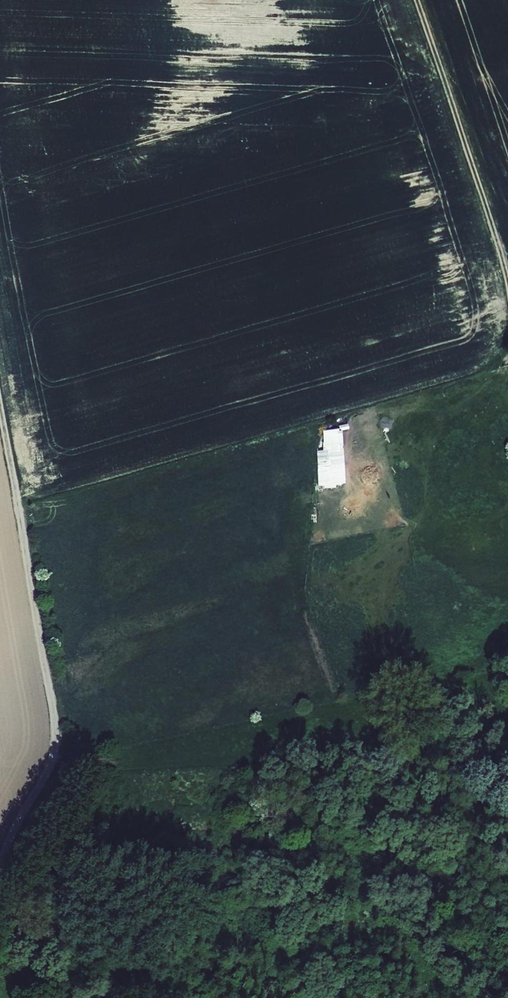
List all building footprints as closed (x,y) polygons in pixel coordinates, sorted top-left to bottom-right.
[(317,487),(342,486),(340,430),(321,430),(322,450),(315,450),(317,487)]
